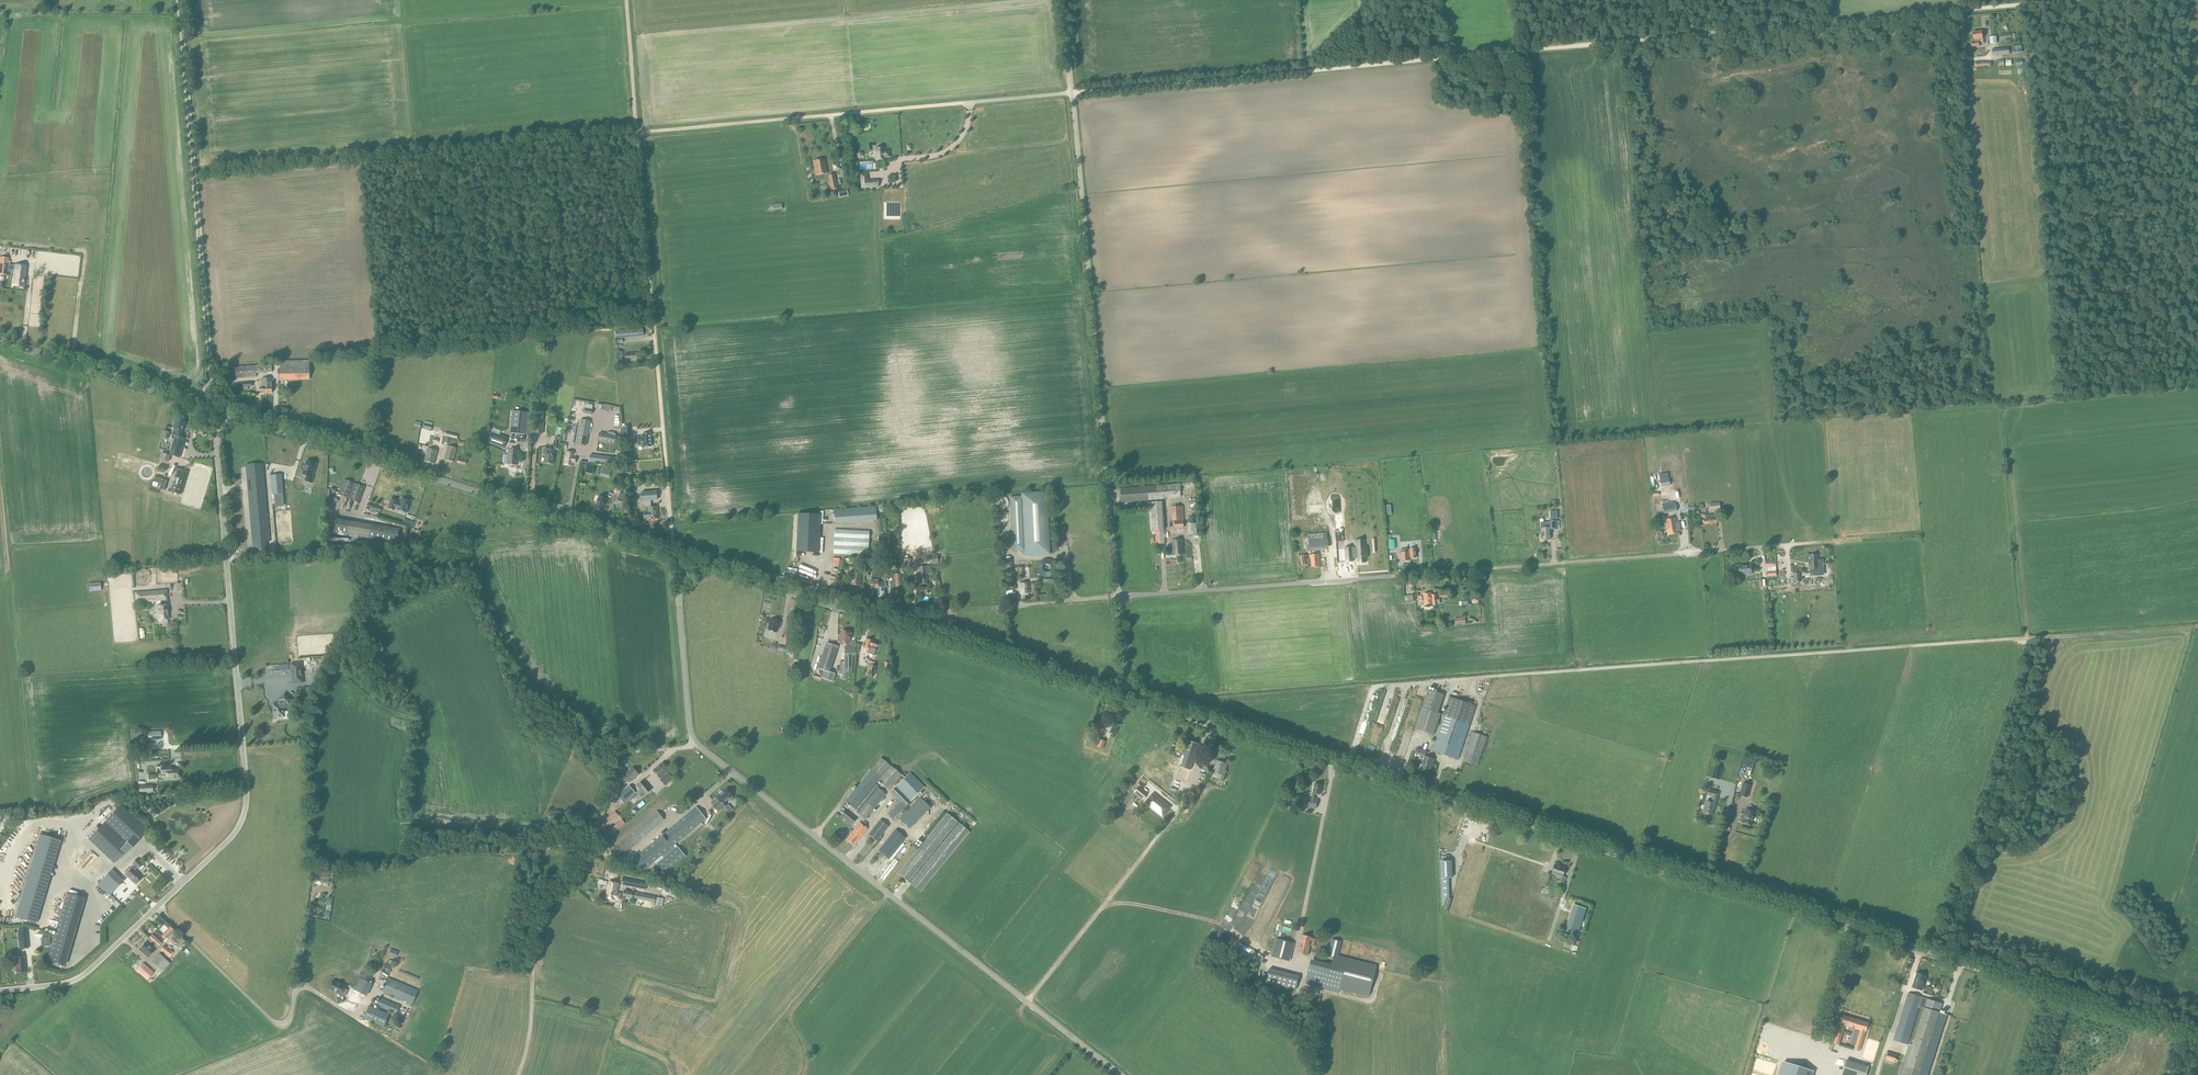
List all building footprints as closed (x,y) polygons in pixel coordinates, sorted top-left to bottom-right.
[(1971,46),(1979,46),(1978,38),(1983,38),(1982,30),(1973,31),(1974,41),(1971,41),(1971,46)] [(874,147),(875,160),(884,159),(884,157),(889,157),(889,150),(884,150),(884,147),(874,147)] [(827,172),(824,158),(813,161),(816,175),(827,172)] [(830,163),(832,170),(839,169),(838,162),(830,163)] [(828,174),(831,189),(838,187),(835,173),(828,174)] [(867,173),(860,173),(861,188),(877,187),(877,179),(867,180),(867,173)] [(847,189),(838,191),(839,198),(848,196),(847,189)] [(40,261),(41,242),(32,241),(30,261),(40,261)] [(0,257),(0,275),(7,276),(7,271),(14,272),(13,286),(24,287),(26,267),(8,264),(9,258),(0,257)] [(617,339),(644,337),(644,330),(616,332),(617,339)] [(278,380),(310,379),(310,361),(281,362),(281,369),(278,369),(278,380)] [(228,379),(256,376),(256,373),(272,372),(271,365),(228,368),(228,379)] [(272,383),(272,378),(262,378),(262,393),(267,393),(267,383),(272,383)] [(598,404),(597,411),(603,411),(603,408),(608,409),(607,412),(613,412),(613,410),(609,409),(609,406),(598,404)] [(524,434),(526,412),(512,411),(510,433),(524,434)] [(185,439),(181,438),(183,431),(186,422),(177,419),(176,422),(174,421),(172,428),(174,428),(172,435),(177,436),(171,455),(179,458),(185,439)] [(591,421),(582,420),(581,425),(576,425),(573,443),(586,445),(591,421)] [(433,423),(425,421),(423,429),(431,430),(433,423)] [(543,433),(544,422),(542,422),(536,421),(535,432),(543,433)] [(622,426),(623,437),(630,437),(629,425),(622,426)] [(172,438),(168,438),(169,431),(163,430),(162,439),(167,440),(167,443),(171,443),(172,438)] [(503,446),(506,437),(493,432),(490,441),(503,446)] [(615,444),(617,435),(599,433),(598,442),(615,444)] [(651,447),(650,434),(642,435),(642,437),(636,438),(636,446),(643,445),(643,447),(651,447)] [(546,447),(544,463),(553,464),(556,447),(558,448),(559,441),(554,441),(552,448),(546,447)] [(453,461),(457,448),(449,446),(445,459),(453,461)] [(434,464),(438,451),(428,448),(424,461),(434,464)] [(517,465),(518,451),(509,450),(508,464),(517,465)] [(574,461),(575,459),(573,459),(574,455),(566,453),(564,464),(572,466),(573,461),(574,461)] [(621,458),(599,455),(597,462),(620,465),(621,458)] [(312,477),(316,464),(308,461),(305,469),(304,469),(303,474),(307,476),(305,481),(312,483),(313,478),(312,477)] [(259,463),(247,464),(254,549),(260,549),(265,548),(265,542),(270,542),(263,463),(259,463)] [(593,475),(595,467),(587,466),(585,473),(593,475)] [(187,475),(178,474),(176,493),(185,494),(187,475)] [(275,493),(276,508),(285,507),(283,493),(282,474),(271,474),(273,493),(275,493)] [(154,476),(152,483),(161,485),(160,489),(165,490),(168,479),(154,476)] [(359,502),(364,487),(345,480),(339,494),(359,502)] [(1181,498),(1180,484),(1120,488),(1121,503),(1181,498)] [(624,505),(627,494),(620,492),(617,503),(624,505)] [(652,507),(651,501),(657,501),(657,492),(642,493),(642,502),(645,502),(646,507),(649,507),(649,512),(643,513),(644,519),(649,519),(656,519),(656,507),(652,507)] [(1049,555),(1046,492),(1021,493),(1021,496),(1010,497),(1012,551),(1024,550),(1024,556),(1049,555)] [(607,504),(608,498),(599,496),(598,499),(597,499),(595,508),(602,510),(604,503),(607,504)] [(407,513),(410,501),(401,498),(400,503),(397,502),(397,501),(391,499),(388,509),(394,510),(395,508),(398,509),(398,510),(407,513)] [(1151,531),(1164,530),(1163,502),(1149,503),(1151,531)] [(1671,503),(1662,504),(1663,514),(1676,512),(1674,502),(1671,503)] [(1183,520),(1182,506),(1172,507),(1173,520),(1183,520)] [(834,510),(835,523),(873,520),(872,507),(834,510)] [(798,514),(796,552),(818,553),(820,515),(798,514)] [(1704,520),(1704,525),(1716,524),(1716,518),(1712,519),(1712,515),(1705,516),(1706,520),(1704,520)] [(1413,528),(1418,527),(1418,523),(1421,523),(1420,516),(1412,516),(1413,528)] [(332,517),(329,532),(398,544),(400,529),(332,517)] [(1675,518),(1665,520),(1668,535),(1678,534),(1678,531),(1680,530),(1679,522),(1676,523),(1675,518)] [(1542,533),(1540,533),(1541,539),(1543,539),(1543,540),(1550,540),(1549,529),(1551,529),(1557,529),(1557,520),(1551,521),(1551,522),(1541,523),(1541,528),(1542,528),(1542,533)] [(1186,523),(1186,534),(1194,534),(1194,523),(1186,523)] [(870,531),(835,529),(833,554),(868,556),(870,531)] [(1156,545),(1165,544),(1164,531),(1155,531),(1156,545)] [(1330,531),(1308,533),(1309,551),(1326,550),(1325,537),(1330,536),(1330,531)] [(1166,550),(1167,555),(1184,554),(1183,540),(1172,541),(1172,547),(1169,547),(1169,550),(1166,550)] [(1354,549),(1354,548),(1354,547),(1346,548),(1348,562),(1355,562),(1355,558),(1359,558),(1360,564),(1368,563),(1367,558),(1369,558),(1368,548),(1367,548),(1366,543),(1358,544),(1358,547),(1358,548),(1354,549)] [(1408,549),(1401,550),(1401,552),(1402,561),(1409,561),(1409,557),(1410,557),(1410,554),(1408,554),(1408,552),(1408,551),(1408,550),(1408,549)] [(1308,566),(1318,566),(1318,553),(1308,554),(1308,566)] [(893,556),(894,563),(901,561),(900,554),(893,556)] [(1809,561),(1808,561),(1808,570),(1818,569),(1818,568),(1820,568),(1819,564),(1817,564),(1817,554),(1809,554),(1809,561)] [(903,559),(904,567),(911,566),(910,558),(903,559)] [(1011,558),(1003,559),(1004,571),(1012,570),(1011,558)] [(1751,565),(1739,566),(1739,575),(1752,574),(1751,565)] [(930,574),(929,566),(917,567),(919,584),(923,584),(924,586),(925,593),(929,593),(928,583),(927,583),(926,574),(930,574)] [(1833,571),(1824,571),(1824,581),(1833,580),(1833,571)] [(852,572),(850,584),(860,586),(861,573),(852,572)] [(901,586),(900,574),(891,574),(892,587),(901,586)] [(1019,583),(1020,594),(1030,593),(1029,583),(1019,583)] [(90,592),(101,591),(100,584),(90,584),(90,592)] [(1012,590),(1005,590),(1006,599),(1015,599),(1014,592),(1012,592),(1012,590)] [(137,603),(167,601),(166,591),(137,593),(137,603)] [(1440,600),(1437,601),(1436,595),(1432,595),(1432,593),(1423,594),(1423,597),(1419,598),(1420,601),(1424,601),(1424,605),(1433,604),(1433,605),(1441,604),(1440,600)] [(158,604),(159,620),(167,619),(166,604),(158,604)] [(779,627),(781,622),(771,618),(767,630),(776,633),(778,626),(779,627)] [(791,624),(786,622),(782,634),(787,636),(791,624)] [(852,634),(842,631),(839,642),(848,645),(852,634)] [(869,654),(871,649),(871,648),(870,647),(871,646),(876,647),(877,643),(872,642),(872,641),(867,639),(864,647),(868,648),(866,652),(869,654)] [(821,678),(822,678),(833,682),(835,674),(829,672),(837,647),(826,643),(817,669),(821,678)] [(846,678),(846,673),(852,673),(852,656),(856,656),(856,650),(855,649),(855,647),(844,646),(844,673),(842,673),(842,679),(846,678)] [(293,682),(303,682),(302,663),(291,664),(293,682)] [(875,667),(869,665),(865,675),(872,677),(875,667)] [(1434,735),(1441,714),(1438,713),(1444,695),(1427,690),(1414,729),(1434,735)] [(274,717),(284,716),(283,709),(291,700),(285,694),(280,700),(281,701),(278,704),(273,705),(274,717)] [(1458,759),(1476,705),(1450,697),(1432,751),(1458,759)] [(1101,736),(1102,733),(1104,728),(1102,728),(1103,724),(1098,722),(1095,731),(1098,732),(1097,735),(1101,736)] [(164,734),(164,731),(148,732),(148,735),(145,735),(145,736),(140,737),(140,741),(140,746),(145,746),(145,741),(168,739),(168,734),(164,734)] [(1470,732),(1462,762),(1476,766),(1484,736),(1470,732)] [(1186,782),(1199,745),(1188,741),(1176,779),(1186,782)] [(163,752),(151,750),(150,758),(162,760),(163,752)] [(1162,752),(1160,758),(1173,762),(1174,757),(1168,755),(1168,754),(1162,752)] [(1433,764),(1435,760),(1425,756),(1421,768),(1430,771),(1432,764),(1433,764)] [(1203,757),(1200,765),(1207,767),(1209,760),(1203,757)] [(889,790),(893,785),(901,775),(880,758),(845,801),(866,818),(885,793),(874,784),(877,780),(889,790)] [(1158,759),(1157,763),(1173,767),(1174,762),(1158,759)] [(1224,776),(1228,765),(1217,761),(1213,772),(1224,776)] [(667,775),(665,772),(668,770),(663,763),(654,771),(659,777),(662,780),(661,780),(665,785),(672,779),(668,774),(667,775)] [(172,766),(160,767),(161,777),(166,776),(167,783),(187,782),(187,771),(172,771),(172,766)] [(1714,766),(1712,778),(1719,779),(1722,767),(1714,766)] [(1748,774),(1754,775),(1755,771),(1757,771),(1758,767),(1749,766),(1748,774)] [(629,782),(638,775),(633,768),(620,778),(624,782),(627,780),(629,782)] [(1153,769),(1150,782),(1154,783),(1155,777),(1171,780),(1173,772),(1153,769)] [(896,788),(891,792),(900,801),(889,813),(893,818),(924,787),(911,773),(905,779),(901,775),(893,785),(896,788)] [(645,795),(651,790),(643,780),(637,785),(645,795)] [(623,791),(631,784),(630,782),(621,789),(623,791)] [(1751,785),(1743,783),(1740,796),(1747,798),(1751,785)] [(1322,785),(1315,784),(1312,799),(1291,794),(1289,803),(1316,808),(1318,800),(1316,799),(1317,794),(1320,795),(1322,785)] [(629,786),(617,796),(624,804),(635,794),(635,793),(629,786)] [(1139,787),(1134,793),(1143,799),(1148,793),(1139,787)] [(719,812),(727,806),(724,803),(732,796),(726,789),(711,802),(719,812)] [(1714,808),(1718,793),(1709,790),(1708,795),(1713,797),(1711,802),(1706,801),(1703,812),(1712,815),(1713,807),(1714,808)] [(1151,796),(1146,803),(1150,806),(1151,804),(1164,814),(1170,807),(1159,798),(1157,801),(1151,796)] [(910,829),(931,808),(920,797),(899,818),(910,829)] [(933,803),(939,810),(943,807),(936,800),(933,803)] [(146,829),(120,805),(89,838),(115,862),(146,829)] [(1753,825),(1757,811),(1746,809),(1743,823),(1753,825)] [(644,870),(703,821),(693,810),(631,861),(636,867),(644,870)] [(852,824),(856,819),(846,811),(842,816),(852,824)] [(618,860),(664,820),(657,812),(611,852),(618,860)] [(921,892),(970,832),(947,813),(898,873),(921,892)] [(608,816),(600,822),(603,826),(612,820),(608,816)] [(876,841),(888,827),(879,820),(868,835),(876,841)] [(854,846),(867,829),(859,823),(846,839),(854,846)] [(609,839),(620,828),(617,824),(605,834),(609,839)] [(888,859),(905,838),(895,829),(878,851),(888,859)] [(58,841),(39,835),(15,917),(34,922),(58,841)] [(664,874),(685,857),(678,848),(657,865),(664,874)] [(1494,850),(1492,860),(1502,863),(1504,852),(1494,850)] [(1524,866),(1526,859),(1505,853),(1503,861),(1508,862),(1507,865),(1520,869),(1521,865),(1524,866)] [(75,867),(81,872),(89,864),(86,861),(89,858),(86,855),(75,867)] [(137,868),(141,864),(137,859),(132,863),(134,865),(132,868),(131,868),(126,874),(136,884),(142,878),(134,870),(137,867),(137,868)] [(1536,878),(1540,864),(1527,860),(1525,866),(1534,869),(1532,876),(1536,878)] [(1451,862),(1441,862),(1441,879),(1452,879),(1451,862)] [(1564,883),(1566,877),(1563,876),(1565,868),(1554,865),(1552,873),(1562,876),(1560,882),(1564,883)] [(110,895),(123,881),(111,870),(98,884),(110,895)] [(329,883),(330,871),(318,871),(318,873),(315,873),(315,881),(323,882),(323,883),(329,883)] [(1532,893),(1537,895),(1543,876),(1538,874),(1532,893)] [(15,881),(16,878),(2,876),(2,879),(9,880),(8,884),(13,885),(13,886),(19,887),(20,882),(15,881)] [(645,889),(646,883),(622,879),(621,884),(645,889)] [(618,900),(620,894),(616,893),(618,884),(609,882),(606,898),(618,900)] [(676,898),(678,891),(664,886),(662,893),(676,898)] [(655,896),(634,892),(633,898),(654,902),(655,896)] [(64,965),(84,898),(66,893),(47,960),(64,965)] [(136,896),(131,901),(137,908),(145,901),(141,897),(138,899),(136,896)] [(655,905),(660,907),(662,906),(664,899),(657,897),(655,905)] [(1563,899),(1560,910),(1566,911),(1568,901),(1563,899)] [(115,915),(121,907),(116,904),(110,912),(115,915)] [(1573,904),(1564,930),(1577,934),(1586,908),(1573,904)] [(161,924),(157,929),(160,932),(167,925),(157,916),(155,919),(161,924)] [(1279,920),(1277,931),(1286,932),(1288,921),(1279,920)] [(162,940),(164,938),(164,939),(173,930),(169,927),(161,936),(156,931),(154,933),(150,937),(158,945),(162,940)] [(26,930),(18,931),(20,949),(28,948),(26,930)] [(178,947),(185,940),(175,930),(168,938),(178,947)] [(1224,936),(1222,930),(1213,932),(1215,938),(1224,936)] [(1229,940),(1227,946),(1240,952),(1244,943),(1227,935),(1226,939),(1229,940)] [(1308,955),(1312,938),(1302,935),(1298,953),(1308,955)] [(1333,961),(1336,962),(1337,959),(1341,941),(1333,939),(1327,960),(1333,961)] [(1287,963),(1292,945),(1275,940),(1270,958),(1287,963)] [(154,950),(145,942),(139,949),(148,957),(154,950)] [(168,957),(172,952),(164,945),(160,950),(168,957)] [(161,970),(169,962),(160,954),(153,962),(161,970)] [(16,972),(26,971),(25,957),(15,958),(16,972)] [(1331,967),(1318,963),(1312,962),(1307,980),(1340,989),(1340,988),(1368,995),(1375,969),(1337,959),(1336,962),(1333,961),(1331,967)] [(147,979),(153,972),(143,963),(137,970),(147,979)] [(1270,970),(1267,982),(1296,989),(1299,977),(1270,970)] [(1922,990),(1927,976),(1917,973),(1913,987),(1922,990)] [(412,1004),(418,990),(388,978),(382,991),(412,1004)] [(333,980),(329,989),(341,995),(342,994),(345,996),(347,990),(344,989),(346,986),(333,980)] [(366,995),(371,985),(360,980),(355,991),(366,995)] [(64,995),(69,1001),(74,997),(69,990),(64,995)] [(1908,1044),(1920,998),(1908,994),(1894,1040),(1908,1044)] [(397,1014),(400,1006),(380,997),(376,1005),(397,1014)] [(1940,1004),(1923,998),(1920,1008),(1924,1009),(1904,1074),(1918,1074),(1940,1004)] [(384,1026),(389,1015),(369,1006),(364,1018),(384,1026)] [(1860,1051),(1868,1024),(1868,1023),(1842,1015),(1834,1043),(1839,1045),(1844,1025),(1861,1030),(1855,1050),(1860,1051)] [(1895,1063),(1897,1056),(1887,1053),(1885,1060),(1895,1063)] [(1933,1063),(1942,1065),(1944,1056),(1935,1054),(1933,1063)] [(1816,1071),(1781,1061),(1776,1074),(1815,1074),(1816,1071)] [(1867,1069),(1846,1061),(1841,1074),(1865,1074),(1867,1069)]
